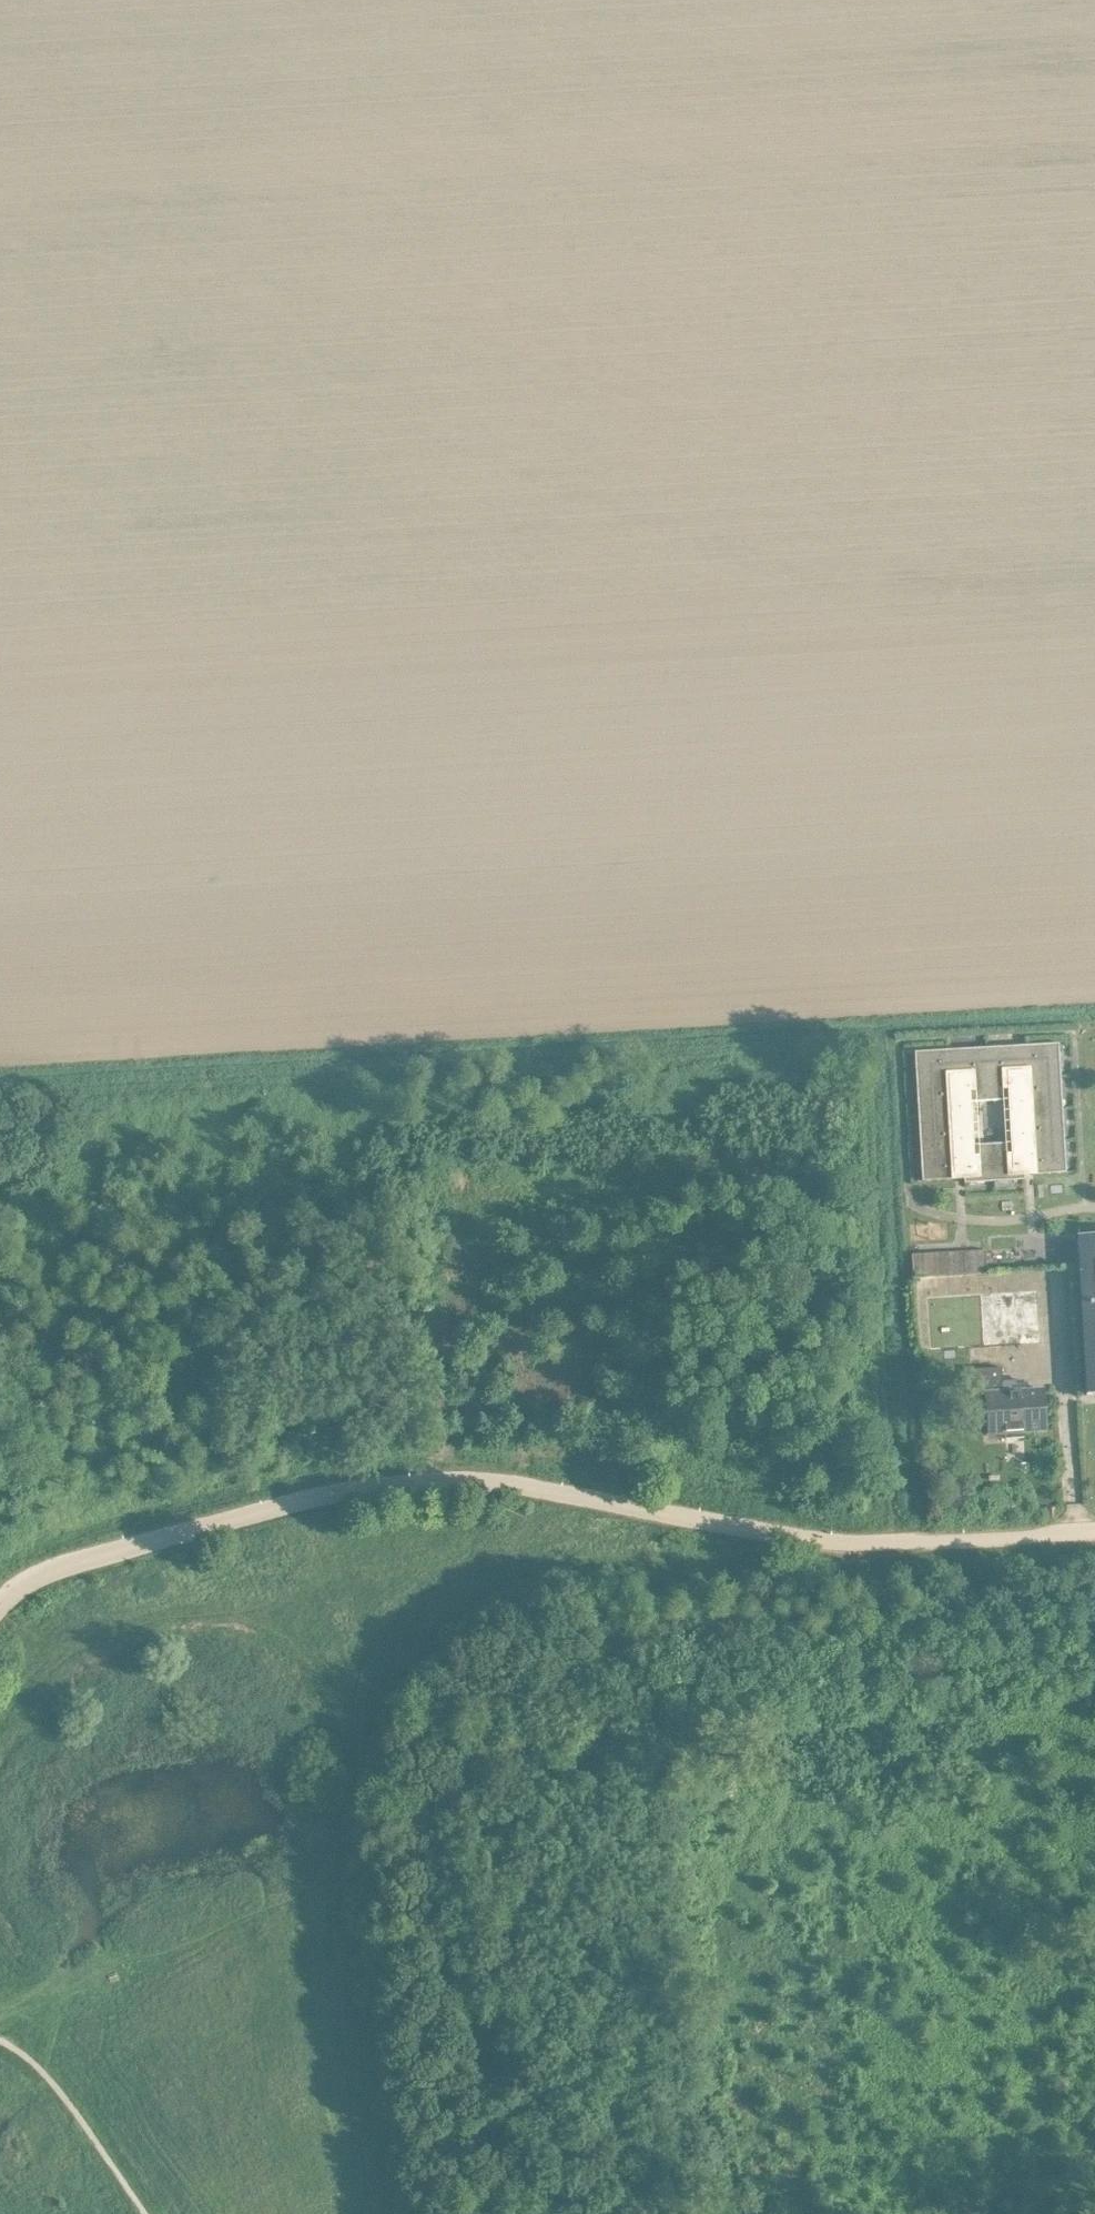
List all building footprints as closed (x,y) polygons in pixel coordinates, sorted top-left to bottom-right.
[(1059,1043),(915,1052),(923,1181),(956,1179),(956,1173),(964,1173),(965,1183),(1025,1180),(1025,1169),(1033,1169),(1033,1175),(1067,1173),(1059,1043)] [(1078,1238),(1087,1395),(1088,1395),(1087,1391),(1094,1390),(1094,1236),(1078,1238)] [(927,1296),(930,1350),(1041,1343),(1038,1289),(927,1296)] [(1024,1426),(1046,1425),(1044,1384),(1003,1386),(1002,1362),(971,1363),(972,1389),(986,1388),(988,1428),(1005,1427),(1005,1433),(1024,1432),(1024,1426)]
